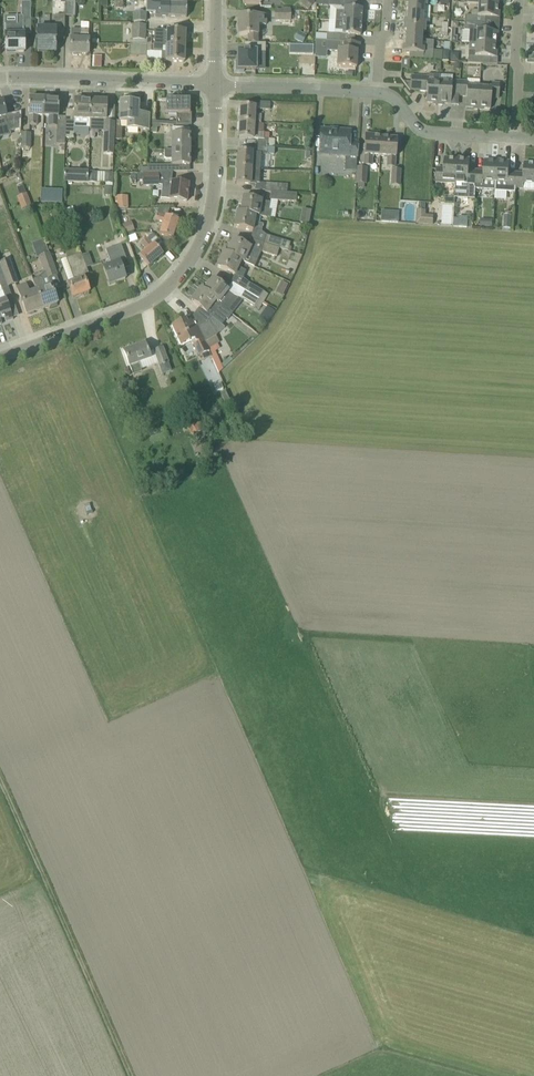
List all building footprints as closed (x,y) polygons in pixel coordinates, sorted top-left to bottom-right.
[(22,17),(17,17),(17,16),(17,25),(6,25),(6,53),(25,52),(24,35),(24,20),(31,20),(31,3),(31,0),(22,0),(22,3),(22,17)] [(73,0),(65,0),(65,17),(75,16),(75,1),(73,1),(73,0)] [(117,9),(123,9),(123,0),(115,0),(115,9),(117,9)] [(147,4),(148,13),(157,14),(156,17),(168,17),(187,18),(187,5),(170,5),(171,1),(158,0),(147,0),(147,4)] [(311,0),(303,0),(300,4),(309,11),(315,3),(311,0)] [(408,10),(423,11),(424,7),(426,7),(427,0),(413,0),(413,1),(405,0),(405,6),(408,6),(408,10)] [(134,4),(133,22),(146,22),(146,13),(143,13),(143,4),(134,4)] [(497,12),(497,6),(478,5),(478,11),(471,10),(471,16),(466,16),(465,24),(484,25),(485,18),(499,18),(499,12),(497,12)] [(336,11),(335,21),(361,22),(362,9),(344,8),(344,11),(336,11)] [(404,27),(425,28),(426,23),(422,22),(423,11),(408,10),(407,21),(404,21),(404,27)] [(291,11),(274,11),(274,21),(291,21),(291,11)] [(38,30),(38,42),(38,53),(39,53),(39,51),(55,51),(55,53),(56,54),(56,40),(64,40),(64,17),(64,16),(56,16),(56,30),(38,30)] [(239,35),(248,35),(248,43),(258,43),(258,25),(267,25),(267,17),(239,17),(239,35)] [(335,31),(343,31),(343,35),(360,36),(361,22),(335,21),(335,31)] [(470,44),(469,44),(476,45),(495,45),(495,39),(497,39),(498,32),(484,31),(484,25),(465,24),(465,31),(469,31),(468,44),(470,44)] [(147,25),(132,25),(132,40),(146,41),(147,25)] [(425,28),(404,27),(403,32),(406,32),(406,43),(434,45),(434,41),(421,41),(422,32),(425,32),(425,28)] [(72,30),(72,40),(71,40),(71,54),(72,54),(73,56),(78,57),(79,55),(88,55),(89,40),(88,40),(88,30),(72,30)] [(166,31),(154,31),(154,39),(148,39),(148,41),(148,46),(185,47),(185,32),(166,31)] [(299,33),(295,40),(302,44),(306,37),(299,33)] [(340,35),(327,34),(327,41),(340,42),(340,35)] [(360,45),(355,44),(354,44),(340,44),(327,43),(327,52),(338,53),(337,67),(356,68),(357,59),(357,53),(359,53),(360,45)] [(433,61),(434,45),(406,43),(405,47),(402,47),(402,53),(410,53),(409,60),(424,61),(433,61)] [(238,52),(238,59),(238,61),(236,61),(235,72),(244,72),(244,70),(256,71),(256,60),(261,60),(261,53),(266,53),(266,44),(244,44),(244,52),(239,52),(238,52)] [(139,58),(139,46),(130,45),(130,58),(139,58)] [(484,57),(496,58),(497,51),(495,51),(495,45),(476,45),(476,51),(469,51),(468,64),(483,65),(483,64),(484,57)] [(147,52),(156,52),(162,52),(161,62),(184,63),(185,47),(148,46),(147,52)] [(442,51),(441,61),(449,61),(449,51),(444,51),(442,51)] [(450,53),(450,62),(459,62),(459,53),(450,53)] [(434,103),(434,105),(439,105),(440,83),(441,76),(427,75),(427,78),(411,77),(410,91),(426,92),(426,103),(434,103)] [(440,83),(439,105),(442,105),(442,104),(451,104),(451,97),(459,97),(460,82),(453,82),(453,76),(441,76),(440,83)] [(474,109),(478,109),(479,89),(469,88),(469,83),(460,82),(459,97),(466,98),(465,107),(474,108),(474,109)] [(491,90),(479,89),(478,109),(482,110),(482,109),(490,109),(491,98),(499,99),(499,84),(491,83),(491,90)] [(38,116),(44,116),(44,99),(29,99),(29,116),(29,125),(37,126),(38,116)] [(44,99),(44,116),(50,116),(50,126),(57,127),(58,117),(59,117),(59,100),(44,99)] [(65,129),(65,138),(74,139),(74,128),(90,129),(91,101),(75,100),(74,122),(66,121),(65,129)] [(189,115),(191,115),(191,104),(190,104),(190,100),(166,100),(166,115),(177,115),(177,126),(191,126),(189,125),(189,115)] [(103,155),(113,156),(114,141),(114,128),(114,123),(106,123),(107,102),(91,101),(90,129),(90,131),(104,132),(103,155)] [(120,102),(119,122),(120,122),(128,123),(128,129),(150,130),(150,114),(138,114),(139,103),(120,102)] [(260,102),(260,110),(275,111),(275,103),(270,103),(260,102)] [(7,125),(9,132),(21,130),(21,112),(6,116),(3,103),(0,104),(0,127),(7,125)] [(241,107),(240,123),(254,123),(255,107),(241,107)] [(254,123),(240,123),(239,139),(253,140),(258,140),(258,147),(268,147),(268,139),(264,139),(264,133),(257,133),(257,132),(258,124),(254,124),(254,123)] [(152,125),(152,133),(157,134),(157,128),(162,127),(162,126),(157,125),(152,125)] [(173,135),(172,150),(190,151),(190,135),(188,135),(188,129),(174,128),(173,135)] [(65,138),(65,129),(57,129),(57,144),(65,144),(65,138)] [(321,130),(320,155),(356,157),(357,142),(350,141),(350,131),(321,130)] [(32,134),(21,134),(21,149),(31,149),(32,134)] [(373,156),(380,156),(382,138),(382,136),(366,135),(364,166),(373,166),(373,156)] [(388,157),(387,167),(395,168),(397,139),(382,138),(380,156),(388,157)] [(267,155),(268,147),(258,147),(257,154),(267,155)] [(172,165),(158,165),(158,173),(172,173),(173,172),(188,172),(188,166),(190,166),(190,151),(172,150),(165,150),(165,158),(167,160),(172,160),(172,165)] [(238,152),(237,168),(252,169),(253,153),(238,152)] [(445,158),(444,168),(437,168),(437,184),(445,184),(456,184),(456,187),(457,187),(458,158),(453,157),(453,159),(445,158)] [(462,158),(458,158),(457,187),(456,198),(467,198),(468,188),(476,188),(477,171),(469,170),(470,160),(462,159),(462,158)] [(476,188),(476,189),(495,190),(495,191),(496,191),(498,160),(493,160),(493,161),(485,161),(484,171),(477,171),(476,188)] [(517,188),(517,173),(509,173),(510,162),(501,162),(501,160),(498,160),(496,191),(496,192),(507,192),(515,193),(516,188),(517,188)] [(533,189),(533,162),(533,164),(525,163),(524,174),(517,173),(517,188),(533,189)] [(260,170),(252,169),(237,168),(236,184),(256,185),(255,191),(265,191),(265,192),(271,193),(287,194),(288,185),(259,183),(260,170)] [(357,168),(356,184),(358,184),(364,184),(366,184),(367,168),(357,168)] [(392,170),(391,186),(400,186),(401,170),(392,170)] [(88,183),(88,172),(65,171),(64,182),(88,183)] [(88,172),(88,183),(97,184),(98,172),(88,172)] [(105,173),(105,183),(112,184),(113,173),(105,173)] [(158,173),(143,173),(143,181),(143,187),(159,186),(158,191),(162,192),(161,199),(167,200),(176,201),(187,202),(189,185),(178,184),(172,183),(172,173),(158,173)] [(56,190),(55,204),(63,205),(63,190),(56,190)] [(287,194),(271,193),(270,201),(297,203),(297,195),(287,194)] [(20,196),(17,197),(20,204),(29,200),(26,194),(20,196)] [(262,202),(254,200),(243,198),(240,213),(256,216),(271,219),(272,211),(269,211),(271,203),(262,202)] [(158,214),(166,217),(170,209),(158,209),(158,214)] [(300,209),(299,223),(308,224),(309,210),(300,209)] [(417,210),(416,224),(433,225),(434,215),(426,215),(426,211),(417,210)] [(256,216),(240,213),(237,212),(234,228),(253,231),(251,240),(280,249),(288,251),(290,244),(266,236),(262,233),(263,225),(255,224),(256,216)] [(164,223),(160,235),(173,239),(179,221),(166,217),(158,214),(156,220),(164,223)] [(131,222),(122,226),(126,234),(135,231),(131,222)] [(147,251),(140,257),(149,267),(163,255),(161,253),(154,245),(153,246),(147,239),(141,244),(147,251)] [(44,240),(35,243),(37,249),(46,246),(44,240)] [(167,248),(160,240),(154,245),(161,253),(167,248)] [(280,249),(251,240),(249,248),(233,241),(227,255),(240,261),(254,267),(261,252),(277,257),(280,249)] [(121,245),(106,251),(112,266),(104,269),(110,285),(126,279),(120,264),(127,261),(121,245)] [(50,253),(49,253),(41,256),(40,256),(38,257),(44,273),(46,273),(48,279),(57,276),(58,275),(50,253)] [(231,283),(259,300),(263,293),(249,284),(243,279),(247,271),(238,267),(240,261),(227,255),(224,253),(217,268),(234,275),(232,283),(231,283)] [(90,277),(82,256),(81,254),(68,259),(72,272),(76,282),(69,285),(73,298),(89,293),(84,279),(90,277)] [(0,264),(4,274),(9,287),(18,283),(10,260),(0,264)] [(1,320),(4,318),(6,323),(13,320),(6,300),(13,298),(9,287),(4,274),(0,275),(0,282),(1,284),(0,285),(2,292),(0,293),(0,320),(1,320)] [(34,281),(37,291),(44,309),(58,304),(53,291),(51,286),(46,288),(42,280),(40,279),(34,281)] [(227,290),(222,286),(213,279),(204,291),(216,301),(227,310),(232,304),(230,302),(235,297),(240,298),(259,310),(263,303),(259,300),(231,283),(227,290)] [(26,285),(17,288),(27,315),(44,309),(37,291),(29,294),(26,285)] [(215,334),(222,325),(226,319),(228,320),(232,314),(227,310),(216,301),(204,291),(201,289),(191,302),(200,308),(200,309),(206,314),(206,313),(212,318),(208,322),(215,334)] [(262,314),(270,319),(275,312),(267,307),(262,314)] [(195,321),(194,321),(188,324),(186,320),(172,327),(181,347),(192,342),(199,357),(209,352),(208,350),(197,328),(198,328),(195,321)] [(197,328),(208,350),(220,343),(216,337),(216,336),(208,322),(198,328),(197,328)] [(124,351),(130,367),(132,373),(141,370),(138,364),(151,359),(145,344),(124,351)] [(168,363),(166,359),(163,348),(154,351),(159,363),(160,366),(168,363)] [(194,416),(185,419),(191,434),(199,431),(194,416)]
